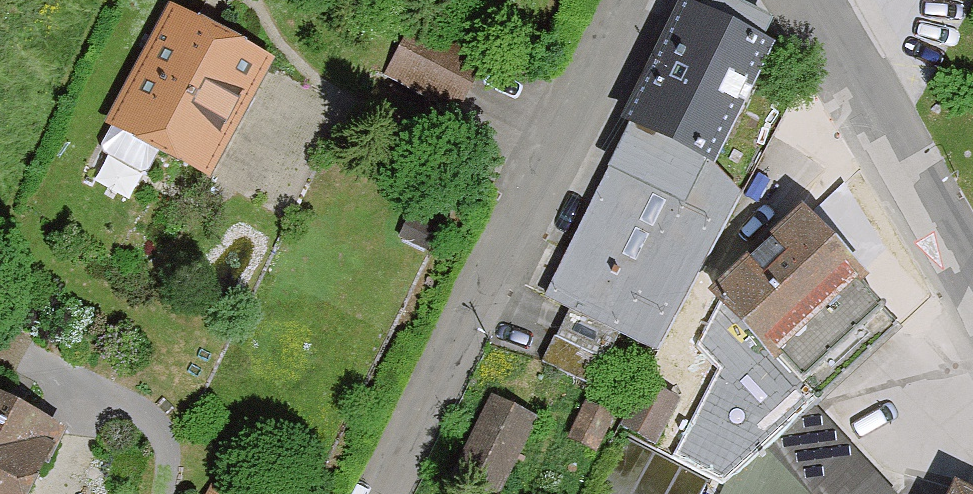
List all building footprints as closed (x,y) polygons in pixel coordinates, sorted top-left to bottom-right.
[(678,2),(621,122),(630,126),(549,294),(572,305),(546,359),(592,381),(616,331),(656,350),(736,182),(713,172),(772,48),(761,43),(772,21),(727,0),(703,0),(697,11),(678,2)] [(273,60),(169,5),(105,125),(209,180),(273,60)] [(385,78),(457,113),(483,62),(410,26),(385,78)] [(865,273),(801,206),(708,294),(774,363),(781,356),(817,395),(895,321),(857,280),(865,273)] [(448,478),(481,493),(500,493),(538,416),(491,393),(448,478)] [(0,397),(0,493),(30,493),(63,428),(0,397)] [(807,404),(727,474),(718,493),(892,493),(807,404)] [(609,493),(696,493),(704,478),(629,441),(604,492),(609,493)] [(211,484),(206,493),(232,493),(211,484)]
